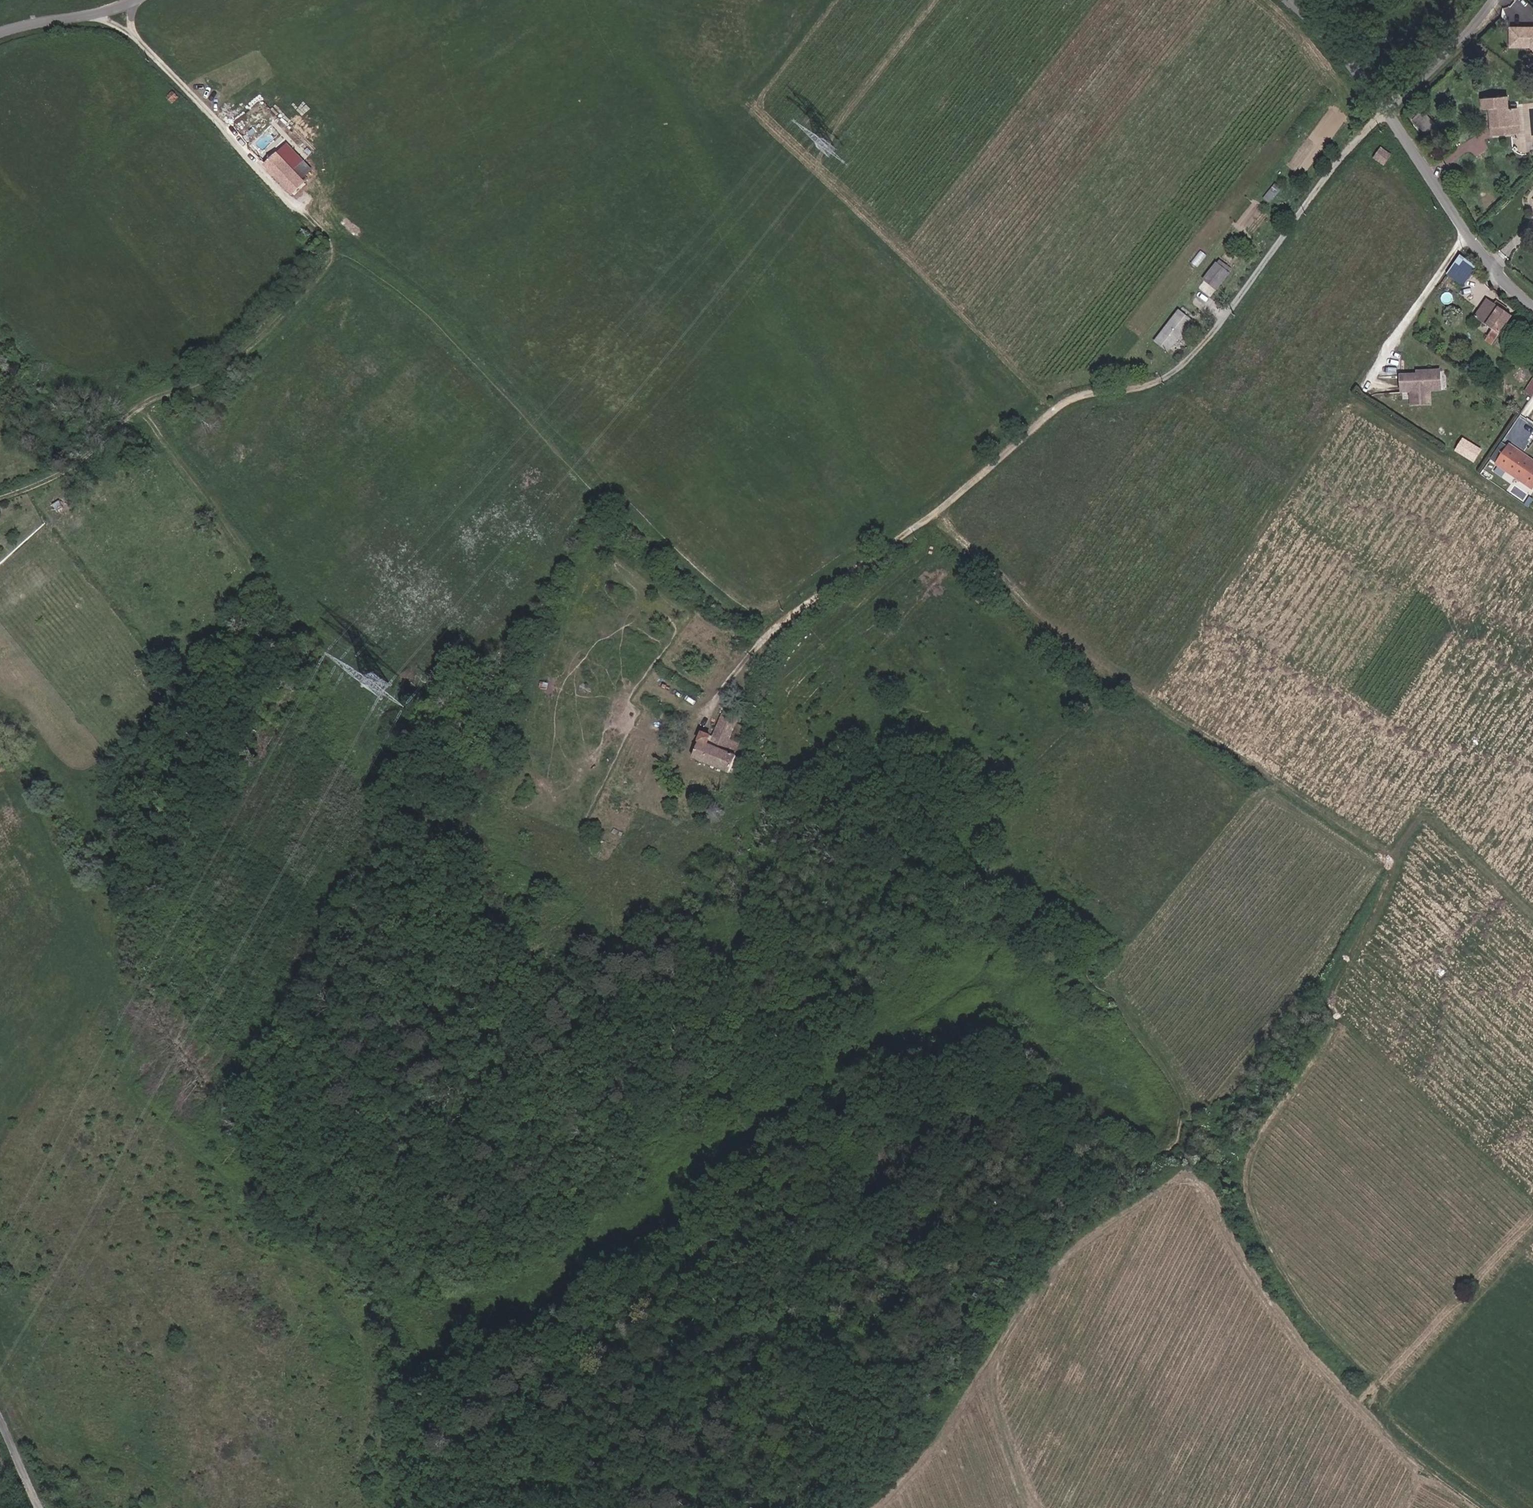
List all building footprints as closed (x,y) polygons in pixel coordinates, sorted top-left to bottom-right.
[(1506,31),(1505,50),(1525,50),(1532,59),(1532,31),(1506,31)] [(172,92),(166,98),(170,103),(177,96),(172,92)] [(1488,140),(1507,140),(1507,130),(1513,130),(1513,113),(1504,112),(1503,99),(1478,100),(1478,114),(1488,114),(1488,140)] [(290,143),(280,153),(305,180),(316,169),(290,143)] [(1379,158),(1386,164),(1394,156),(1386,149),(1379,158)] [(268,164),(296,194),(308,182),(305,180),(280,153),(268,164)] [(1464,285),(1479,267),(1463,255),(1448,273),(1464,285)] [(1204,280),(1219,290),(1233,270),(1218,259),(1204,280)] [(1495,331),(1489,339),(1496,344),(1514,317),(1491,301),(1478,320),(1495,331)] [(1194,322),(1181,311),(1157,343),(1170,353),(1194,322)] [(1444,390),(1443,371),(1429,371),(1427,375),(1421,375),(1404,375),(1405,391),(1414,391),(1415,406),(1434,406),(1433,390),(1444,390)] [(1475,460),(1459,449),(1452,459),(1469,470),(1475,460)] [(1530,496),(1532,490),(1532,470),(1523,464),(1521,466),(1496,451),(1487,465),(1493,470),(1492,472),(1530,496)] [(736,755),(742,742),(732,738),(739,723),(740,720),(724,714),(715,736),(706,732),(695,757),(733,773),(740,757),(736,755)] [(748,727),(739,723),(732,738),(742,742),(748,727)]
